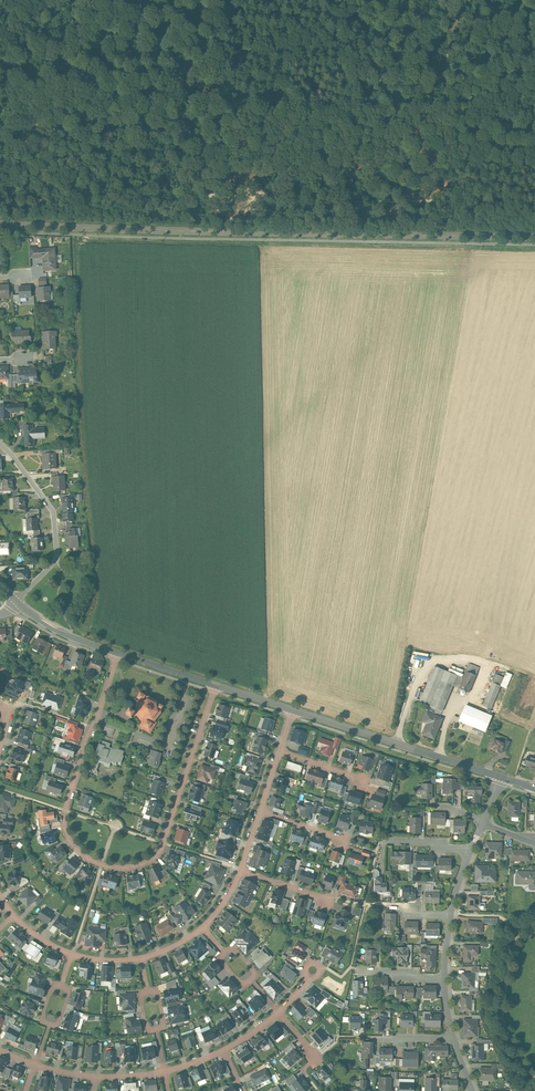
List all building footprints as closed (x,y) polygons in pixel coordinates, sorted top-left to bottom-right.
[(54,249),(40,250),(40,257),(43,257),(44,269),(49,269),(49,270),(55,270),(54,249)] [(46,278),(39,279),(39,285),(39,288),(42,288),(42,285),(47,285),(46,278)] [(3,286),(0,286),(0,297),(9,297),(10,297),(9,292),(9,285),(3,286)] [(31,287),(19,288),(20,298),(31,297),(31,287)] [(39,288),(37,288),(38,301),(49,301),(48,292),(50,292),(50,287),(42,288),(39,288)] [(29,331),(20,331),(20,332),(13,333),(13,335),(11,335),(12,340),(15,339),(15,344),(23,343),(23,344),(31,344),(31,337),(29,337),(29,331)] [(56,331),(42,332),(43,350),(55,349),(55,336),(56,336),(56,331)] [(0,367),(0,379),(8,379),(8,367),(0,367)] [(37,368),(18,369),(19,383),(37,382),(37,368)] [(0,405),(0,420),(2,420),(2,422),(4,422),(3,420),(9,419),(9,412),(24,411),(24,405),(8,406),(8,404),(3,405),(0,405)] [(33,429),(33,425),(26,426),(24,426),(24,428),(24,436),(26,436),(27,443),(29,443),(29,447),(34,447),(33,439),(45,438),(44,428),(33,429)] [(46,454),(43,454),(44,470),(56,469),(55,453),(46,454)] [(58,477),(53,477),(53,478),(54,483),(55,491),(60,491),(65,491),(64,484),(64,477),(58,477)] [(13,478),(2,478),(3,491),(11,491),(14,491),(13,478)] [(18,498),(14,498),(14,499),(14,510),(19,510),(25,510),(25,498),(18,498)] [(67,498),(62,499),(64,522),(66,522),(72,521),(74,521),(73,513),(72,513),(71,504),(73,504),(72,498),(67,498)] [(37,519),(27,519),(27,531),(38,530),(37,525),(37,519)] [(73,529),(66,530),(66,533),(64,533),(65,545),(68,545),(69,548),(78,547),(77,536),(75,536),(75,529),(73,529)] [(34,538),(32,539),(32,547),(35,547),(35,551),(43,551),(43,547),(44,547),(43,542),(42,538),(40,538),(34,538)] [(17,568),(13,568),(13,569),(13,573),(15,573),(15,580),(27,579),(27,568),(17,568)] [(26,630),(22,627),(18,634),(17,635),(21,637),(20,639),(27,643),(32,634),(26,630)] [(46,643),(38,638),(37,640),(36,640),(36,641),(36,643),(33,647),(38,650),(37,651),(42,653),(43,651),(47,643),(46,643)] [(51,644),(47,642),(46,643),(47,643),(43,651),(48,654),(51,644)] [(65,649),(57,646),(54,654),(57,655),(57,656),(62,658),(65,649)] [(84,656),(75,652),(71,662),(71,664),(72,665),(74,665),(75,667),(77,668),(78,667),(80,667),(84,656)] [(103,663),(92,659),(91,661),(89,667),(89,668),(100,672),(103,663)] [(71,662),(67,660),(63,670),(68,672),(69,670),(71,668),(72,665),(71,664),(71,662)] [(479,668),(469,664),(466,672),(476,676),(479,668)] [(445,671),(434,667),(419,703),(435,709),(442,712),(452,686),(440,681),(445,671)] [(463,679),(445,671),(440,681),(452,686),(453,686),(459,688),(463,679)] [(466,672),(465,672),(463,679),(459,688),(469,693),(476,676),(466,672)] [(506,673),(504,678),(500,686),(505,688),(511,675),(506,673)] [(504,678),(496,674),(492,683),(500,686),(504,678)] [(14,684),(11,685),(7,684),(5,693),(15,696),(21,693),(22,690),(25,683),(24,682),(23,682),(22,680),(20,679),(18,680),(16,680),(14,684)] [(31,683),(25,681),(24,682),(25,683),(22,690),(28,692),(29,690),(31,683)] [(492,683),(482,706),(491,709),(500,686),(492,683)] [(35,692),(29,690),(28,692),(26,697),(32,699),(35,692)] [(62,698),(47,693),(46,694),(45,695),(44,697),(45,699),(43,704),(58,709),(62,698)] [(150,734),(156,725),(157,722),(155,721),(161,713),(161,710),(161,709),(161,710),(163,706),(160,704),(160,705),(159,704),(159,701),(148,696),(146,697),(145,697),(146,696),(140,693),(137,698),(140,700),(139,700),(137,702),(135,710),(132,711),(130,710),(129,711),(127,714),(126,714),(126,715),(127,716),(128,716),(130,717),(130,718),(132,719),(133,716),(137,716),(142,722),(141,724),(140,726),(139,726),(139,727),(140,728),(141,728),(150,734)] [(88,698),(80,695),(77,703),(79,703),(86,705),(88,698)] [(86,705),(79,703),(75,715),(84,718),(88,706),(86,705)] [(229,708),(219,705),(218,708),(217,708),(216,712),(217,712),(216,715),(218,716),(225,718),(229,708)] [(491,716),(466,706),(459,721),(485,732),(491,716)] [(31,712),(27,711),(23,723),(34,726),(38,714),(31,712)] [(441,719),(426,713),(422,721),(427,723),(423,734),(433,739),(441,719)] [(274,721),(266,718),(264,722),(264,721),(263,724),(264,724),(262,729),(267,731),(271,732),(274,721)] [(226,722),(217,720),(215,726),(225,729),(224,729),(228,730),(229,727),(226,726),(227,723),(226,722)] [(215,726),(214,725),(210,736),(221,739),(224,729),(225,729),(215,726)] [(76,728),(71,726),(70,730),(69,730),(68,731),(67,732),(68,733),(69,734),(68,737),(78,741),(82,730),(76,728)] [(262,729),(258,727),(256,732),(265,735),(267,731),(262,729)] [(31,733),(21,729),(17,741),(18,742),(26,744),(28,737),(29,737),(31,733)] [(306,733),(295,730),(291,741),(295,742),(296,744),(299,744),(300,744),(302,744),(306,733)] [(264,739),(258,737),(257,738),(256,742),(255,741),(254,746),(255,746),(253,751),(262,754),(263,749),(264,749),(266,745),(265,744),(266,740),(264,739)] [(334,743),(320,739),(318,746),(322,748),(321,750),(324,751),(323,754),(330,756),(333,747),(334,744),(334,743)] [(109,767),(110,764),(111,762),(120,765),(123,758),(121,758),(124,751),(116,749),(115,750),(112,749),(109,748),(110,744),(103,741),(102,745),(99,744),(96,755),(97,755),(96,757),(100,759),(99,761),(104,763),(104,765),(109,767)] [(504,744),(495,741),(494,743),(493,743),(492,745),(493,746),(492,748),(494,749),(494,750),(501,753),(503,747),(504,745),(504,744)] [(70,747),(66,746),(66,744),(66,745),(64,744),(61,743),(60,745),(60,747),(59,747),(59,748),(58,752),(63,754),(62,754),(63,754),(63,755),(67,757),(67,756),(68,756),(68,755),(73,757),(74,753),(76,748),(71,747),(71,746),(70,747)] [(210,744),(209,743),(207,747),(205,751),(206,752),(205,756),(213,758),(216,746),(217,746),(210,744)] [(308,749),(300,746),(298,753),(306,755),(308,749)] [(22,751),(15,748),(12,757),(16,758),(16,760),(20,761),(21,760),(24,761),(27,753),(27,752),(22,751)] [(157,752),(151,750),(149,756),(152,757),(150,761),(152,762),(150,765),(158,768),(160,761),(159,760),(162,754),(157,752)] [(353,756),(343,752),(340,762),(350,765),(351,761),(353,756)] [(248,757),(247,756),(245,763),(248,763),(248,765),(246,772),(256,775),(261,761),(258,760),(248,757)] [(362,769),(365,770),(369,771),(371,765),(372,760),(364,757),(361,765),(363,766),(362,769)] [(527,757),(526,762),(527,762),(526,766),(534,768),(534,759),(527,757)] [(302,766),(288,762),(286,768),(300,773),(302,766)] [(63,765),(58,763),(57,765),(55,773),(66,776),(69,767),(63,765)] [(210,768),(202,765),(197,779),(207,782),(209,777),(211,776),(214,777),(216,770),(210,768)] [(384,780),(388,782),(393,768),(387,766),(387,767),(380,765),(378,771),(379,772),(377,777),(380,778),(380,779),(384,780)] [(19,771),(10,768),(8,771),(6,774),(7,775),(6,778),(15,781),(19,771)] [(318,771),(314,770),(314,771),(309,770),(306,779),(311,781),(311,782),(314,783),(315,782),(320,784),(321,784),(323,778),(324,774),(317,772),(318,771)] [(337,779),(332,777),(329,787),(341,791),(343,786),(343,783),(340,782),(340,780),(339,778),(337,779)] [(285,781),(278,778),(274,788),(279,789),(280,791),(281,790),(285,791),(286,791),(289,792),(290,789),(287,787),(289,782),(285,781)] [(328,779),(323,778),(321,784),(320,784),(320,787),(325,789),(328,779)] [(248,782),(241,779),(241,780),(239,786),(241,786),(240,790),(239,791),(244,793),(244,791),(250,793),(254,784),(248,782)] [(456,780),(448,779),(443,779),(440,779),(440,783),(443,783),(442,789),(446,790),(446,794),(453,795),(453,787),(457,788),(457,787),(455,787),(456,783),(456,780)] [(158,781),(155,780),(155,781),(151,793),(152,793),(152,794),(154,795),(155,794),(159,795),(164,783),(158,781)] [(393,783),(388,782),(384,780),(382,787),(391,790),(393,783)] [(55,783),(49,781),(49,782),(48,785),(47,785),(47,786),(48,786),(46,790),(60,795),(63,786),(55,783)] [(206,786),(196,782),(195,787),(203,790),(204,791),(206,786)] [(432,785),(422,784),(422,787),(417,787),(416,794),(422,795),(422,799),(431,799),(432,785)] [(195,787),(193,787),(192,790),(191,790),(189,795),(190,795),(189,798),(199,801),(203,790),(195,787)] [(482,787),(468,787),(468,794),(473,794),(473,799),(469,799),(469,804),(480,805),(480,793),(482,793),(482,787)] [(375,795),(382,797),(384,797),(386,792),(377,789),(375,795)] [(362,795),(350,791),(349,793),(347,800),(359,804),(362,795)] [(1,795),(0,800),(0,811),(6,813),(9,806),(13,808),(15,800),(1,795)] [(90,797),(84,795),(82,801),(80,800),(79,806),(82,807),(81,810),(88,812),(91,804),(92,801),(93,798),(90,797)] [(382,804),(383,803),(383,802),(384,799),(373,795),(371,800),(370,800),(368,805),(374,807),(374,808),(378,809),(379,809),(381,804),(382,804)] [(277,798),(272,796),(269,806),(278,809),(281,799),(280,799),(280,798),(278,797),(277,798)] [(245,803),(235,800),(234,805),(235,805),(234,809),(237,810),(236,813),(242,815),(243,809),(245,810),(246,805),(244,805),(245,803)] [(157,803),(151,801),(148,808),(160,812),(162,805),(157,803)] [(320,804),(314,802),(312,807),(310,812),(312,813),(312,812),(316,813),(319,806),(320,804)] [(519,803),(508,802),(508,817),(519,817),(519,803)] [(312,807),(304,804),(300,814),(309,817),(310,812),(312,807)] [(160,812),(148,808),(146,815),(150,816),(158,819),(160,812)] [(194,812),(191,811),(191,810),(185,808),(184,812),(183,812),(187,813),(185,818),(185,820),(187,820),(189,821),(191,822),(192,820),(196,821),(197,817),(200,818),(200,817),(201,813),(194,811),(194,812)] [(46,810),(42,811),(42,810),(38,810),(40,820),(41,826),(49,824),(49,825),(51,824),(51,823),(58,822),(57,815),(54,815),(53,812),(46,813),(46,810)] [(322,810),(320,815),(318,820),(327,823),(330,813),(322,810)] [(441,813),(431,813),(430,825),(437,825),(445,825),(446,825),(446,820),(446,814),(441,814),(441,813)] [(351,818),(341,815),(337,827),(347,830),(349,823),(351,818)] [(358,817),(352,815),(351,818),(349,823),(355,825),(358,817)] [(421,818),(410,818),(410,833),(420,834),(421,818)] [(240,824),(228,820),(228,821),(224,833),(225,833),(225,834),(228,835),(229,834),(230,835),(236,837),(240,824)] [(466,821),(459,821),(459,820),(454,820),(454,827),(453,827),(453,832),(465,833),(465,826),(466,826),(466,821)] [(269,823),(264,821),(261,830),(270,833),(271,829),(272,828),(273,826),(273,825),(273,824),(269,823)] [(149,823),(144,822),(143,822),(141,831),(152,835),(155,826),(149,823)] [(373,822),(360,822),(360,832),(364,833),(368,834),(368,833),(372,833),(373,822)] [(0,824),(0,833),(1,833),(1,834),(2,836),(4,836),(6,835),(6,834),(10,834),(11,825),(3,825),(0,824)] [(193,828),(184,825),(183,830),(189,833),(191,833),(193,828)] [(183,830),(178,829),(175,840),(186,843),(189,833),(183,830)] [(270,833),(261,830),(258,839),(263,841),(267,842),(267,841),(268,841),(269,838),(269,837),(270,833)] [(301,832),(298,831),(297,832),(293,830),(291,839),(302,843),(304,836),(305,834),(301,833),(301,832)] [(51,832),(41,835),(43,843),(49,842),(49,844),(56,841),(52,831),(51,832)] [(316,838),(312,837),(309,846),(318,849),(322,840),(322,839),(316,837),(316,838)] [(227,843),(219,840),(217,847),(219,847),(217,855),(223,857),(229,859),(233,845),(227,843)] [(501,843),(486,842),(486,858),(492,858),(492,856),(496,856),(496,857),(501,857),(501,843)] [(0,846),(0,859),(5,858),(6,859),(8,859),(10,857),(9,852),(11,850),(8,848),(8,845),(0,846)] [(264,849),(255,846),(253,852),(255,853),(254,856),(267,861),(268,858),(267,857),(268,854),(263,852),(264,849)] [(52,847),(45,852),(49,858),(53,855),(52,853),(55,851),(52,847)] [(55,851),(52,853),(53,855),(57,861),(58,860),(59,861),(61,860),(61,858),(66,854),(61,847),(55,851)] [(185,852),(176,849),(174,854),(181,857),(183,858),(185,852)] [(512,850),(511,855),(511,860),(530,861),(530,850),(512,850)] [(341,854),(332,851),(329,861),(338,864),(339,860),(341,855),(341,854)] [(410,853),(399,852),(399,853),(392,852),(392,858),(399,859),(399,864),(403,864),(403,865),(404,865),(404,864),(410,865),(410,853)] [(174,854),(170,853),(169,858),(168,857),(166,861),(168,861),(166,866),(177,869),(181,857),(174,854)] [(364,857),(351,853),(348,863),(360,868),(364,857)] [(267,861),(254,856),(252,860),(251,859),(249,866),(257,869),(258,865),(264,867),(265,863),(266,864),(267,861)] [(417,856),(416,856),(416,860),(416,867),(432,867),(432,856),(417,856)] [(80,863),(73,858),(69,862),(64,869),(71,875),(77,867),(80,863)] [(451,859),(439,858),(438,866),(438,870),(439,870),(445,870),(451,870),(451,859)] [(295,862),(286,859),(283,868),(284,869),(283,873),(291,876),(294,869),(296,863),(295,862)] [(66,860),(59,867),(63,870),(64,869),(69,862),(66,860)] [(219,868),(212,864),(212,865),(205,879),(217,885),(224,870),(219,868)] [(487,866),(476,866),(476,881),(487,881),(487,877),(495,877),(495,871),(487,871),(487,866)] [(84,869),(81,867),(80,869),(76,875),(78,877),(80,875),(84,869)] [(88,870),(85,867),(84,869),(80,875),(83,876),(84,877),(82,883),(89,885),(93,875),(90,872),(89,870),(88,870)] [(157,867),(149,871),(154,882),(163,878),(160,872),(157,867)] [(306,869),(299,867),(298,870),(296,876),(300,877),(302,871),(304,872),(306,869)] [(165,870),(160,872),(163,878),(169,875),(165,870)] [(18,872),(13,871),(13,874),(9,873),(8,880),(11,881),(10,884),(15,885),(16,883),(18,883),(20,883),(21,877),(21,875),(18,874),(18,872)] [(304,872),(302,871),(300,877),(299,880),(312,884),(314,875),(304,872)] [(517,872),(517,883),(526,884),(526,882),(530,882),(530,888),(534,889),(534,873),(517,872)] [(110,876),(105,874),(103,879),(102,884),(106,886),(110,888),(110,887),(115,888),(118,879),(114,877),(110,875),(110,876)] [(346,876),(340,874),(338,881),(337,883),(342,885),(343,882),(344,883),(346,876)] [(138,875),(126,877),(128,889),(140,888),(139,881),(138,875)] [(329,877),(326,876),(322,887),(325,888),(327,889),(327,888),(331,889),(331,888),(334,879),(334,878),(330,877),(329,877)] [(27,879),(21,877),(20,883),(18,883),(21,888),(29,882),(27,879)] [(375,881),(375,886),(375,891),(378,891),(378,892),(382,892),(386,892),(386,884),(382,883),(382,879),(376,879),(376,881),(375,881)] [(256,886),(244,880),(242,883),(241,885),(242,885),(240,887),(243,889),(242,892),(252,898),(254,894),(252,893),(256,886)] [(344,883),(343,882),(342,885),(339,893),(355,898),(357,894),(360,895),(362,889),(344,883)] [(211,887),(205,883),(201,889),(203,890),(208,893),(211,887)] [(28,889),(26,891),(25,891),(23,893),(23,894),(19,898),(27,906),(36,897),(28,889)] [(280,891),(276,889),(274,893),(272,892),(270,898),(273,899),(271,902),(276,904),(280,905),(282,898),(284,892),(280,891)] [(416,891),(409,891),(409,889),(402,889),(404,889),(403,897),(402,897),(402,898),(407,898),(407,900),(415,900),(416,891)] [(208,893),(203,890),(196,900),(203,905),(205,901),(206,902),(208,898),(208,897),(210,894),(208,893)] [(252,898),(242,892),(240,896),(237,894),(236,896),(235,898),(233,902),(245,907),(248,900),(251,901),(252,898)] [(439,893),(425,893),(425,902),(439,903),(439,893)] [(40,896),(33,902),(37,905),(43,899),(40,896)] [(480,897),(468,897),(468,909),(479,910),(479,909),(485,909),(485,903),(479,903),(480,897)] [(289,900),(282,898),(280,905),(279,908),(286,910),(289,900)] [(307,902),(298,899),(293,914),(302,917),(305,908),(306,904),(307,902)] [(188,908),(184,902),(178,907),(177,906),(174,908),(177,912),(178,914),(183,921),(193,915),(192,914),(195,913),(191,906),(188,908)] [(240,910),(233,905),(231,909),(238,914),(240,910)] [(362,909),(353,908),(352,914),(360,917),(362,909)] [(54,915),(44,909),(43,909),(38,917),(49,923),(51,919),(54,915)] [(56,911),(54,915),(51,919),(55,921),(60,914),(56,911)] [(237,920),(226,911),(224,914),(222,917),(221,917),(233,926),(237,920)] [(345,912),(340,911),(339,915),(337,914),(335,918),(337,919),(336,924),(339,925),(340,926),(340,925),(344,927),(345,922),(348,923),(349,918),(347,917),(348,913),(345,911),(345,912)] [(319,913),(316,912),(313,921),(316,922),(315,923),(323,926),(326,915),(323,914),(319,912),(319,913)] [(173,917),(171,914),(166,917),(168,919),(171,924),(175,921),(173,917)] [(178,914),(173,917),(175,921),(177,924),(183,921),(178,914)] [(396,914),(385,914),(384,925),(382,925),(382,931),(395,932),(396,914)] [(68,922),(59,917),(53,925),(61,930),(60,931),(70,937),(75,929),(74,928),(77,923),(70,918),(68,922)] [(233,926),(221,917),(219,919),(219,920),(217,923),(228,932),(233,926)] [(168,919),(156,927),(162,936),(174,928),(171,924),(168,919)] [(482,923),(467,921),(466,932),(477,933),(478,933),(478,931),(478,930),(482,930),(483,923),(482,923)] [(418,922),(405,922),(405,934),(410,934),(411,933),(418,933),(418,922)] [(145,924),(136,927),(138,932),(137,932),(139,937),(140,937),(142,942),(151,938),(148,931),(149,931),(148,928),(147,929),(145,924)] [(439,924),(426,924),(426,935),(439,935),(439,924)] [(100,930),(88,928),(86,946),(99,948),(100,939),(99,939),(100,930)] [(121,934),(114,935),(115,942),(118,942),(118,946),(127,945),(126,938),(127,938),(126,936),(125,936),(124,928),(121,928),(121,934)] [(222,935),(216,929),(213,931),(219,938),(222,935)] [(16,930),(9,938),(18,946),(18,947),(24,940),(26,938),(23,935),(23,933),(20,933),(16,930)] [(237,946),(246,956),(260,943),(250,932),(246,935),(244,932),(235,940),(239,945),(237,946)] [(24,940),(18,947),(18,946),(17,947),(21,950),(22,949),(26,943),(26,944),(27,942),(24,940)] [(203,944),(199,940),(189,948),(192,952),(192,953),(194,955),(195,955),(198,958),(207,950),(208,950),(203,944)] [(42,947),(32,941),(29,946),(25,951),(33,956),(36,958),(39,952),(42,947)] [(212,949),(206,942),(203,944),(208,950),(207,950),(209,952),(212,949)] [(381,944),(372,944),(372,951),(376,951),(376,953),(381,953),(381,944)] [(478,946),(464,946),(463,962),(471,962),(471,961),(470,961),(470,955),(478,955),(478,946)] [(327,958),(332,950),(326,947),(321,955),(326,959),(327,958)] [(333,962),(336,964),(343,954),(333,948),(332,950),(327,958),(330,960),(329,961),(333,963),(333,962)] [(407,948),(392,948),(392,956),(397,956),(397,964),(406,964),(406,956),(408,956),(408,954),(407,954),(407,948)] [(251,961),(259,970),(272,958),(263,949),(261,952),(258,949),(250,955),(253,958),(251,961)] [(427,950),(421,949),(421,958),(427,958),(426,964),(429,964),(429,967),(436,968),(436,953),(435,953),(435,950),(427,950)] [(181,950),(174,954),(179,963),(187,959),(184,954),(181,950)] [(298,968),(305,957),(294,950),(287,961),(298,968)] [(192,959),(187,951),(184,954),(187,959),(188,961),(192,959)] [(372,951),(366,951),(366,963),(376,963),(376,953),(376,951),(372,951)] [(39,952),(36,958),(33,956),(31,959),(37,963),(43,954),(39,952)] [(58,955),(49,952),(46,962),(47,964),(50,965),(51,964),(55,965),(57,959),(58,955)] [(164,959),(155,962),(157,967),(157,968),(158,971),(159,971),(160,974),(168,971),(169,970),(166,964),(164,959)] [(171,962),(166,964),(169,970),(168,971),(169,974),(175,971),(171,962)] [(204,972),(211,980),(222,970),(215,962),(204,972)] [(90,965),(80,963),(79,971),(85,971),(84,977),(87,978),(87,980),(91,980),(93,968),(90,967),(90,965)] [(284,966),(287,969),(292,972),(294,969),(287,963),(284,966)] [(112,967),(102,967),(102,971),(101,972),(101,975),(102,976),(101,981),(111,981),(112,979),(112,967)] [(131,967),(121,967),(121,969),(121,978),(131,978),(131,967)] [(281,977),(290,985),(297,976),(292,972),(287,969),(281,977)] [(37,972),(34,980),(44,983),(46,977),(37,972)] [(474,974),(462,973),(462,987),(469,987),(474,987),(474,974)] [(270,977),(272,980),(276,984),(279,982),(272,974),(270,977)] [(29,992),(43,996),(45,991),(43,991),(45,983),(44,983),(34,980),(33,979),(32,983),(30,983),(29,987),(31,987),(29,992)] [(218,987),(229,998),(239,988),(231,980),(229,982),(227,979),(218,987)] [(388,979),(374,979),(373,991),(382,991),(382,992),(387,992),(387,987),(388,979)] [(177,989),(175,980),(166,983),(167,991),(177,989)] [(263,988),(274,1000),(283,992),(276,984),(272,980),(263,988)] [(352,995),(363,996),(363,981),(352,981),(352,995)] [(436,986),(423,986),(423,992),(424,992),(424,997),(431,997),(431,998),(436,998),(436,986)] [(302,997),(315,1010),(325,1001),(320,995),(312,987),(302,997)] [(413,987),(397,987),(397,990),(396,990),(396,1001),(402,1001),(402,998),(413,998),(413,999),(413,992),(413,988),(413,987)] [(167,1003),(179,1000),(177,989),(167,991),(164,991),(165,995),(164,996),(165,999),(166,999),(167,1003)] [(324,990),(320,995),(325,1001),(330,997),(324,990)] [(71,1005),(81,1008),(85,996),(80,994),(75,992),(71,1005)] [(256,996),(262,1003),(265,1000),(258,993),(255,996),(256,996)] [(134,1009),(134,994),(126,994),(120,995),(121,1005),(123,1005),(125,1007),(125,1010),(127,1009),(134,1009)] [(249,1003),(257,1012),(264,1006),(262,1003),(256,996),(249,1003)] [(471,996),(461,996),(461,1010),(471,1010),(471,996)] [(20,1013),(30,1016),(31,1012),(34,1013),(35,1008),(33,1007),(34,1003),(25,1000),(23,1004),(22,1003),(20,1008),(22,1009),(20,1013)] [(240,1007),(244,1013),(248,1011),(243,1003),(239,1005),(240,1007)] [(290,1012),(299,1022),(307,1014),(305,1011),(298,1004),(290,1012)] [(169,1018),(171,1024),(183,1021),(182,1019),(187,1018),(184,1006),(178,1008),(175,1008),(176,1011),(169,1013),(170,1018),(169,1018)] [(244,1013),(240,1007),(232,1013),(239,1024),(248,1018),(244,1013)] [(309,1007),(305,1011),(307,1014),(312,1019),(316,1015),(309,1007)] [(74,1011),(73,1016),(80,1018),(82,1019),(84,1014),(74,1011)] [(76,1030),(78,1023),(80,1018),(73,1016),(69,1014),(67,1019),(66,1018),(66,1019),(65,1022),(66,1023),(64,1027),(68,1029),(68,1030),(73,1031),(74,1029),(76,1030)] [(227,1019),(230,1025),(233,1022),(228,1014),(223,1017),(225,1021),(227,1019)] [(379,1014),(379,1021),(375,1021),(374,1021),(374,1023),(374,1024),(375,1024),(375,1032),(382,1032),(382,1021),(387,1021),(387,1020),(387,1014),(379,1014)] [(4,1020),(2,1024),(6,1026),(11,1018),(6,1015),(4,1020)] [(413,1015),(401,1015),(401,1026),(413,1027),(413,1020),(413,1015)] [(430,1016),(425,1015),(425,1016),(425,1025),(440,1026),(440,1016),(430,1016)] [(350,1029),(360,1029),(360,1017),(350,1017),(350,1029)] [(14,1019),(11,1018),(6,1026),(4,1030),(7,1032),(10,1028),(14,1019)] [(217,1026),(223,1034),(226,1032),(226,1033),(230,1031),(229,1030),(232,1028),(230,1025),(227,1019),(225,1021),(217,1026)] [(477,1020),(464,1020),(464,1036),(475,1036),(475,1028),(476,1028),(477,1020)] [(129,1033),(142,1031),(140,1022),(134,1023),(134,1021),(127,1022),(128,1025),(127,1025),(128,1029),(127,1029),(128,1033),(129,1033)] [(266,1033),(274,1043),(283,1036),(278,1030),(274,1026),(266,1033)] [(5,1036),(15,1041),(19,1033),(10,1028),(7,1032),(5,1036)] [(282,1028),(278,1030),(283,1036),(284,1038),(288,1035),(282,1028)] [(311,1037),(321,1047),(324,1044),(329,1039),(319,1029),(311,1037)] [(205,1041),(206,1042),(215,1038),(212,1030),(202,1034),(205,1041)] [(200,1043),(205,1041),(202,1034),(201,1032),(197,1033),(200,1043)] [(182,1036),(184,1044),(187,1043),(189,1051),(196,1049),(194,1041),(196,1040),(194,1033),(182,1036)] [(24,1045),(35,1049),(36,1045),(38,1040),(27,1036),(24,1045)] [(251,1044),(257,1053),(267,1045),(263,1040),(261,1037),(251,1044)] [(267,1038),(263,1040),(267,1045),(269,1048),(273,1045),(267,1038)] [(168,1043),(171,1053),(180,1051),(177,1043),(177,1040),(168,1043)] [(373,1043),(364,1042),(363,1055),(361,1055),(361,1060),(360,1065),(362,1065),(362,1068),(367,1068),(367,1058),(372,1058),(372,1056),(373,1043)] [(60,1046),(49,1043),(46,1052),(50,1053),(50,1054),(54,1055),(54,1054),(58,1055),(60,1046)] [(482,1044),(472,1043),(472,1060),(483,1061),(484,1044),(482,1044)] [(285,1051),(289,1055),(293,1051),(296,1049),(292,1044),(285,1051)] [(98,1053),(98,1047),(92,1046),(92,1048),(87,1048),(86,1061),(91,1061),(91,1062),(97,1062),(98,1053)] [(142,1049),(144,1059),(148,1059),(148,1060),(151,1059),(151,1058),(155,1057),(154,1052),(153,1046),(152,1047),(142,1049)] [(448,1046),(428,1046),(428,1061),(429,1061),(429,1059),(434,1059),(434,1055),(447,1055),(448,1046)] [(67,1058),(76,1060),(78,1048),(69,1047),(67,1058)] [(246,1048),(236,1054),(237,1056),(241,1063),(251,1057),(246,1048)] [(393,1049),(379,1048),(379,1056),(379,1062),(380,1062),(391,1062),(392,1062),(392,1058),(393,1049)] [(125,1054),(126,1062),(135,1061),(135,1049),(125,1049),(125,1054)] [(107,1063),(116,1062),(116,1057),(115,1051),(106,1052),(106,1055),(105,1055),(106,1059),(107,1063)] [(283,1060),(290,1068),(301,1059),(293,1051),(289,1055),(283,1060)] [(410,1052),(406,1052),(403,1052),(402,1067),(418,1067),(418,1053),(410,1053),(410,1052)] [(211,1066),(211,1068),(216,1077),(225,1073),(220,1062),(211,1066)] [(226,1064),(222,1065),(221,1066),(225,1073),(224,1073),(225,1075),(230,1072),(226,1064)] [(12,1070),(10,1074),(19,1078),(23,1069),(21,1068),(21,1067),(17,1065),(17,1066),(15,1065),(12,1070)] [(321,1067),(317,1071),(325,1080),(329,1077),(329,1076),(332,1073),(331,1071),(325,1065),(322,1068),(321,1067)] [(0,1071),(0,1075),(5,1077),(9,1069),(5,1067),(2,1072),(0,1071)] [(201,1067),(194,1070),(193,1071),(194,1075),(193,1076),(195,1080),(196,1080),(197,1082),(206,1078),(201,1067)] [(491,1069),(480,1068),(480,1080),(495,1081),(495,1069),(491,1069)] [(270,1078),(266,1069),(250,1076),(252,1081),(255,1086),(270,1078)] [(189,1086),(186,1077),(185,1074),(175,1077),(178,1087),(183,1086),(183,1088),(189,1086)] [(292,1084),(297,1080),(293,1075),(286,1081),(290,1086),(292,1084)] [(365,1076),(360,1076),(360,1079),(359,1079),(359,1081),(356,1081),(356,1086),(360,1087),(360,1089),(366,1090),(366,1080),(365,1080),(365,1076)] [(38,1089),(43,1090),(44,1089),(49,1090),(51,1079),(47,1078),(46,1077),(45,1078),(41,1077),(39,1082),(38,1089)] [(297,1090),(306,1090),(310,1088),(307,1084),(305,1081),(304,1081),(301,1077),(297,1080),(292,1084),(297,1090)] [(391,1078),(379,1077),(379,1090),(390,1090),(391,1078)] [(58,1078),(56,1090),(68,1090),(68,1088),(70,1080),(58,1078)] [(426,1078),(425,1090),(436,1090),(436,1084),(436,1078),(426,1078)] [(451,1079),(443,1079),(443,1090),(458,1090),(458,1079),(457,1079),(451,1079)] [(151,1081),(145,1082),(146,1090),(153,1090),(157,1090),(156,1081),(151,1081)] [(252,1081),(247,1083),(250,1090),(254,1090),(257,1090),(255,1086),(252,1081)] [(138,1082),(124,1083),(124,1090),(128,1090),(134,1089),(134,1090),(139,1090),(138,1082)]
